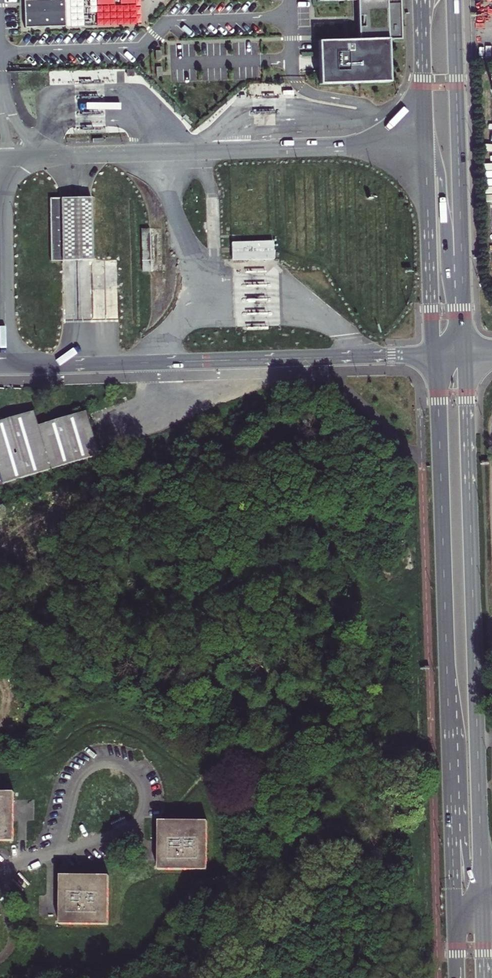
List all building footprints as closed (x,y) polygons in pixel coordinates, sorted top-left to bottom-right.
[(25,28),(65,27),(64,0),(24,0),(25,28)] [(357,39),(317,41),(319,85),(389,82),(388,40),(402,39),(400,0),(356,0),(357,39)] [(91,197),(50,198),(51,261),(92,260),(91,197)] [(151,228),(142,228),(142,271),(151,271),(151,228)] [(272,241),(232,242),(232,259),(242,259),(268,258),(273,258),(272,241)] [(268,258),(242,259),(244,307),(245,330),(270,330),(269,306),(268,258)] [(100,455),(87,412),(39,426),(35,412),(0,422),(0,473),(4,485),(100,455)] [(14,841),(14,813),(14,792),(0,792),(0,841),(14,841)] [(158,849),(158,870),(207,871),(207,821),(158,821),(158,849)] [(60,900),(59,925),(108,925),(109,876),(60,875),(60,900)]
